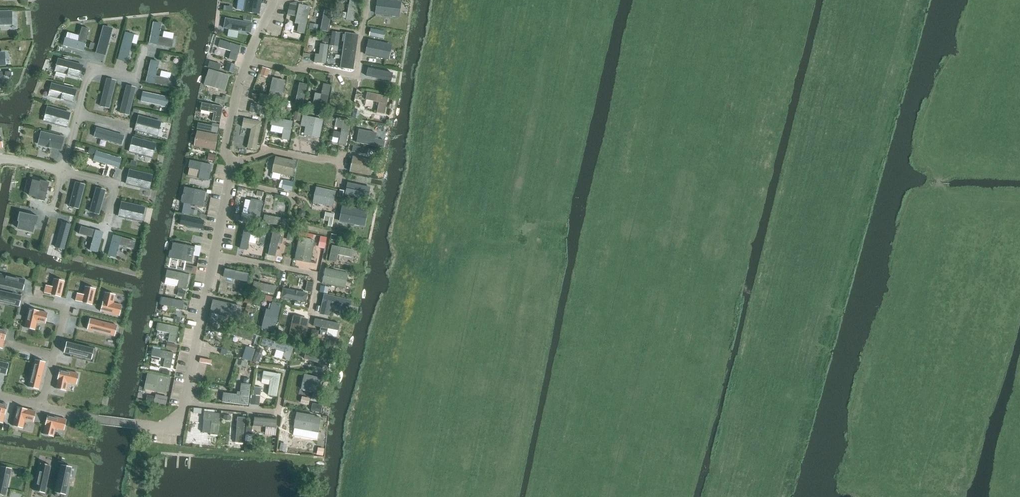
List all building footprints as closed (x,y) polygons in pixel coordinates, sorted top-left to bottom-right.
[(244,11),(259,13),(261,0),(246,0),(244,11)] [(346,20),(353,21),(357,0),(349,0),(346,20)] [(385,0),(377,0),(376,13),(392,15),(392,16),(396,17),(396,16),(397,13),(396,12),(397,2),(385,0)] [(289,5),(287,14),(294,15),(296,7),(289,5)] [(297,31),(304,33),(309,12),(301,10),(297,31)] [(328,32),(332,11),(324,10),(320,30),(328,32)] [(0,12),(0,24),(11,24),(11,18),(11,17),(11,12),(10,12),(0,12)] [(252,23),(225,19),(223,27),(250,32),(252,23)] [(153,22),(149,43),(172,47),(173,39),(172,39),(163,37),(158,36),(161,24),(153,22)] [(309,28),(318,30),(319,24),(311,22),(309,28)] [(65,38),(63,46),(83,51),(89,29),(82,27),(78,41),(65,38)] [(103,27),(96,53),(105,55),(110,36),(111,36),(111,34),(110,34),(112,29),(103,27)] [(330,44),(338,46),(341,32),(332,30),(330,44)] [(125,32),(118,59),(126,62),(132,43),(131,43),(133,34),(125,32)] [(345,33),(340,68),(353,70),(358,35),(345,33)] [(229,58),(236,61),(241,46),(220,39),(218,47),(231,51),(229,58)] [(368,40),(366,55),(385,59),(387,48),(388,48),(389,45),(388,44),(385,43),(384,44),(368,40)] [(314,62),(325,64),(327,45),(321,44),(319,54),(315,54),(314,62)] [(59,59),(56,71),(63,73),(79,78),(83,65),(59,59)] [(151,60),(146,82),(169,87),(171,79),(170,79),(160,77),(156,76),(159,62),(151,60)] [(220,70),(222,63),(210,60),(208,67),(220,70)] [(233,72),(236,65),(229,62),(226,70),(233,72)] [(261,75),(269,76),(270,68),(262,67),(261,75)] [(369,68),(367,76),(389,81),(391,73),(369,68)] [(205,85),(225,91),(229,75),(209,69),(205,85)] [(260,93),(258,103),(280,108),(286,80),(273,77),(269,95),(260,93)] [(101,102),(100,105),(101,106),(104,107),(105,107),(109,107),(115,81),(107,79),(102,101),(101,102)] [(175,89),(178,80),(173,79),(170,88),(175,89)] [(270,89),(271,85),(258,83),(257,92),(262,93),(263,87),(270,89)] [(326,110),(331,85),(323,83),(321,94),(315,92),(312,107),(326,110)] [(52,84),(49,96),(73,102),(76,90),(52,84)] [(299,84),(294,108),(302,109),(307,85),(299,84)] [(121,108),(120,112),(121,113),(124,114),(125,113),(129,114),(135,88),(127,86),(122,108),(121,108)] [(142,92),(140,101),(161,105),(162,106),(166,107),(167,106),(168,103),(167,102),(168,97),(142,92)] [(366,100),(379,102),(376,113),(384,114),(388,97),(368,92),(366,100)] [(227,105),(229,97),(217,94),(215,102),(227,105)] [(249,111),(261,115),(263,105),(252,102),(249,111)] [(212,121),(219,122),(223,107),(202,103),(201,110),(214,113),(212,121)] [(48,116),(46,122),(52,124),(52,123),(66,127),(70,113),(50,108),(48,116)] [(305,133),(320,137),(324,118),(303,114),(301,125),(306,126),(305,133)] [(139,116),(135,130),(154,135),(156,126),(157,126),(158,121),(153,119),(153,120),(139,116)] [(282,138),(289,140),(293,121),(272,117),(270,125),(284,127),(282,138)] [(336,117),(335,126),(342,128),(339,143),(346,145),(351,120),(336,117)] [(247,148),(256,150),(261,122),(243,118),(242,126),(251,128),(247,148)] [(95,132),(94,136),(95,137),(98,138),(99,137),(121,144),(123,136),(97,128),(96,132),(95,132)] [(195,146),(214,150),(218,134),(198,130),(195,146)] [(357,142),(356,142),(383,148),(384,141),(378,139),(378,137),(376,136),(376,133),(359,130),(357,142)] [(41,138),(39,144),(40,145),(47,147),(48,146),(50,147),(61,150),(64,138),(42,132),(41,133),(40,138),(41,138)] [(133,138),(129,152),(144,156),(149,158),(151,152),(150,152),(153,143),(133,138)] [(94,159),(93,160),(94,161),(98,162),(99,162),(119,168),(122,159),(97,152),(95,156),(94,156),(94,159)] [(277,156),(273,172),(293,176),(296,160),(277,156)] [(350,171),(371,175),(374,161),(353,156),(350,171)] [(201,179),(208,180),(212,164),(192,160),(190,167),(202,170),(201,179)] [(129,170),(126,184),(141,188),(146,189),(148,184),(147,184),(149,175),(129,170)] [(292,191),(295,177),(285,175),(282,188),(292,191)] [(33,181),(29,195),(36,197),(35,199),(44,201),(46,194),(45,194),(46,190),(47,190),(49,183),(40,180),(39,183),(33,181)] [(70,202),(69,206),(70,207),(73,207),(74,207),(78,208),(84,185),(76,182),(71,202),(70,202)] [(370,188),(348,183),(345,195),(367,200),(370,188)] [(203,207),(206,191),(185,187),(184,193),(182,195),(181,201),(182,202),(203,207)] [(91,208),(90,211),(90,212),(93,213),(94,212),(98,214),(105,190),(97,188),(91,207),(91,208)] [(313,202),(332,206),(335,192),(316,188),(313,202)] [(258,199),(259,191),(251,190),(250,199),(258,199)] [(263,202),(251,200),(248,214),(242,213),(240,221),(258,224),(263,202)] [(122,202),(119,216),(133,219),(133,220),(139,221),(140,215),(139,215),(141,206),(122,202)] [(354,225),(359,226),(360,225),(361,221),(362,216),(361,215),(362,210),(342,206),(340,221),(354,224),(354,225)] [(19,212),(17,221),(19,222),(18,228),(32,232),(34,225),(36,226),(38,216),(31,215),(27,214),(19,212)] [(325,213),(324,219),(329,220),(328,225),(331,226),(334,215),(325,213)] [(263,223),(283,226),(285,219),(264,215),(263,223)] [(204,220),(182,216),(180,225),(202,229),(204,220)] [(57,242),(56,247),(64,250),(71,223),(63,221),(57,240),(56,242),(57,242)] [(81,226),(79,234),(93,238),(90,250),(97,252),(103,232),(81,226)] [(244,228),(240,248),(247,250),(251,230),(244,228)] [(268,254),(276,256),(279,242),(282,243),(284,236),(280,236),(280,234),(273,232),(268,254)] [(113,235),(108,255),(115,257),(119,245),(134,249),(136,241),(113,235)] [(310,262),(314,240),(299,237),(295,259),(310,262)] [(191,262),(194,247),(174,242),(172,250),(170,251),(169,256),(170,258),(191,262)] [(337,255),(350,258),(352,250),(331,246),(328,261),(335,263),(337,255)] [(185,265),(184,271),(195,274),(196,268),(185,265)] [(227,277),(247,281),(248,273),(229,269),(227,277)] [(325,269),(322,284),(344,288),(347,273),(325,269)] [(166,278),(165,284),(178,287),(178,288),(186,290),(187,282),(188,275),(168,270),(166,278)] [(25,280),(0,274),(0,285),(23,290),(25,280)] [(46,285),(44,293),(50,294),(50,295),(60,297),(64,281),(54,278),(52,287),(46,285)] [(273,294),(275,286),(254,281),(252,289),(273,294)] [(77,293),(75,301),(81,302),(81,303),(92,305),(95,289),(85,286),(83,294),(77,293)] [(283,289),(282,296),(305,301),(307,294),(299,292),(298,291),(294,290),(293,291),(283,289)] [(22,296),(0,291),(0,302),(19,306),(22,296)] [(119,316),(122,305),(113,303),(115,295),(105,292),(100,311),(119,316)] [(350,301),(324,295),(320,313),(328,315),(330,305),(344,308),(345,309),(347,310),(349,309),(349,306),(349,305),(350,301)] [(182,309),(184,302),(162,297),(161,305),(182,309)] [(211,312),(239,318),(242,306),(214,300),(211,312)] [(262,327),(273,330),(280,304),(273,302),(271,310),(267,309),(262,327)] [(37,322),(45,323),(48,313),(29,309),(24,328),(35,330),(37,322)] [(304,340),(308,320),(293,316),(289,336),(304,340)] [(335,337),(336,336),(337,331),(339,323),(315,318),(313,326),(320,327),(320,330),(321,331),(320,335),(326,336),(327,334),(328,335),(335,337)] [(114,336),(117,326),(90,319),(87,329),(114,336)] [(175,343),(178,327),(158,323),(157,330),(169,333),(168,341),(175,343)] [(234,327),(231,335),(251,341),(253,334),(234,327)] [(284,360),(289,361),(294,348),(263,338),(261,345),(284,352),(283,357),(283,359),(284,360)] [(65,353),(91,359),(94,349),(66,342),(64,353),(65,353)] [(163,367),(171,368),(174,353),(153,349),(151,356),(165,359),(163,367)] [(240,350),(236,363),(247,367),(251,354),(240,350)] [(307,351),(304,359),(318,363),(317,367),(322,368),(323,365),(328,366),(330,359),(307,351)] [(28,387),(38,390),(45,362),(35,359),(28,387)] [(6,374),(9,364),(0,362),(0,373),(6,374)] [(60,370),(55,388),(66,391),(67,382),(76,384),(79,374),(60,370)] [(268,395),(276,397),(280,375),(264,372),(263,378),(262,383),(270,384),(268,395)] [(145,389),(166,394),(169,378),(148,374),(145,389)] [(322,378),(305,374),(301,389),(312,392),(313,392),(312,397),(317,398),(322,378)] [(248,404),(250,383),(241,382),(240,394),(223,392),(222,401),(248,404)] [(166,405),(168,397),(149,392),(147,400),(166,405)] [(313,403),(311,410),(320,412),(322,405),(313,403)] [(36,412),(17,407),(12,426),(23,428),(25,420),(33,422),(36,412)] [(194,418),(203,418),(202,408),(193,408),(194,418)] [(211,434),(218,435),(220,414),(204,412),(203,419),(212,420),(211,434)] [(296,413),(293,428),(319,432),(321,418),(314,417),(314,416),(296,413)] [(43,434),(53,437),(55,428),(64,430),(66,420),(48,415),(43,434)] [(243,442),(245,417),(237,417),(235,441),(243,442)] [(266,427),(276,428),(277,419),(255,417),(254,425),(266,427)] [(34,491),(45,493),(51,465),(40,463),(34,491)] [(71,467),(61,465),(55,492),(65,495),(71,467)] [(1,466),(0,471),(0,495),(5,496),(11,468),(1,466)]
